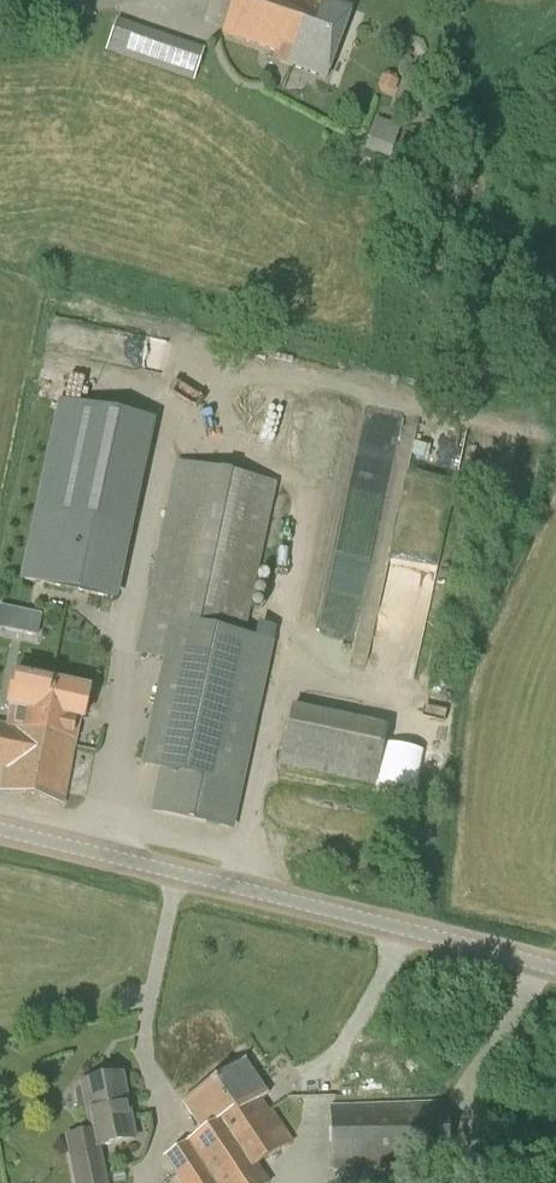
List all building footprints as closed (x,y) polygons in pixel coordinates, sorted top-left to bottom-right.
[(351,8),(326,0),(234,0),(222,34),(291,57),(288,67),(326,80),(351,8)] [(193,81),(204,48),(116,18),(105,51),(193,81)] [(387,96),(394,93),(398,83),(395,75),(388,72),(381,76),(377,86),(380,94),(387,96)] [(388,159),(400,126),(376,118),(364,150),(388,159)] [(145,438),(57,420),(18,597),(106,615),(145,438)] [(244,636),(277,483),(177,461),(135,655),(163,661),(236,677),(244,636)] [(25,612),(21,634),(37,637),(41,615),(25,612)] [(265,641),(244,636),(236,677),(163,661),(141,766),(160,770),(150,812),(233,831),(271,653),(273,643),(265,641)] [(89,689),(13,674),(6,707),(10,708),(7,725),(0,724),(0,770),(2,770),(0,782),(0,792),(64,806),(75,740),(79,721),(83,721),(89,689)] [(375,787),(388,726),(292,705),(279,766),(375,787)] [(268,1182),(256,1165),(290,1141),(262,1099),(268,1095),(244,1060),(181,1103),(200,1133),(163,1158),(169,1166),(163,1169),(172,1182),(267,1182),(268,1182)] [(90,1131),(93,1149),(100,1148),(135,1140),(122,1074),(80,1083),(81,1087),(78,1088),(75,1092),(77,1108),(82,1112),(85,1111),(90,1131)] [(330,1171),(449,1169),(447,1101),(330,1105),(330,1171)] [(100,1148),(93,1149),(90,1131),(65,1136),(74,1182),(107,1182),(100,1148)]
